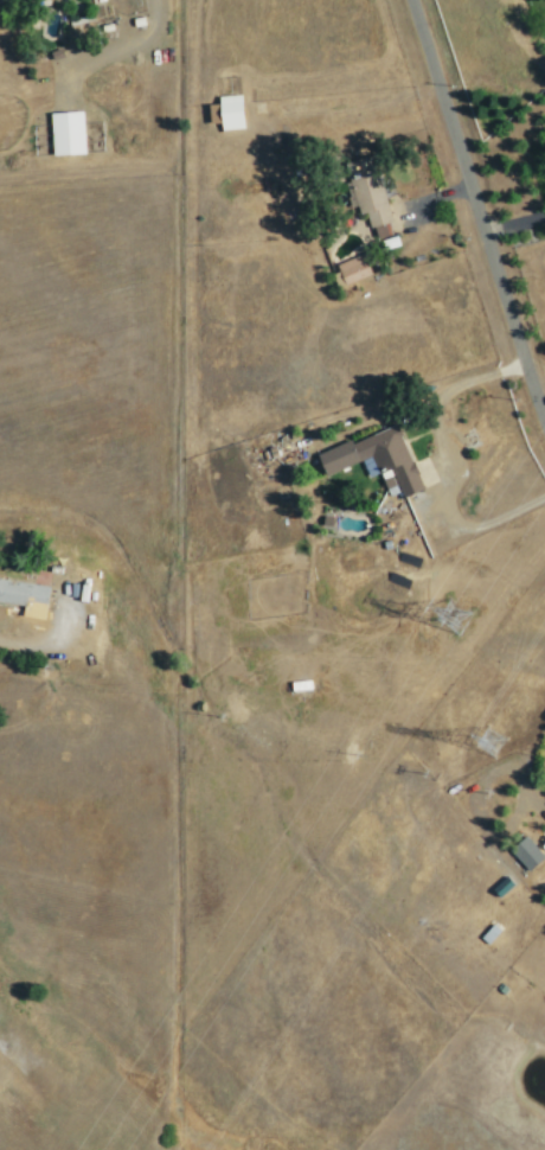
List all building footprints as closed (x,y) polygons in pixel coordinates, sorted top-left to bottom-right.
[(241,94),(241,101),(243,127),(219,129),(217,103),(217,95),(241,94)] [(50,112),(51,155),(84,154),(82,111),(50,112)] [(374,238),(393,232),(370,155),(345,162),(360,214),(367,212),(374,238)] [(344,285),(371,273),(362,253),(335,265),(344,285)] [(315,454),(322,475),(361,461),(366,474),(377,470),(387,496),(400,491),(402,496),(421,490),(397,424),(315,454)] [(44,608),(0,602),(0,578),(47,586),(44,608)] [(508,850),(528,871),(544,857),(524,835),(508,850)]
